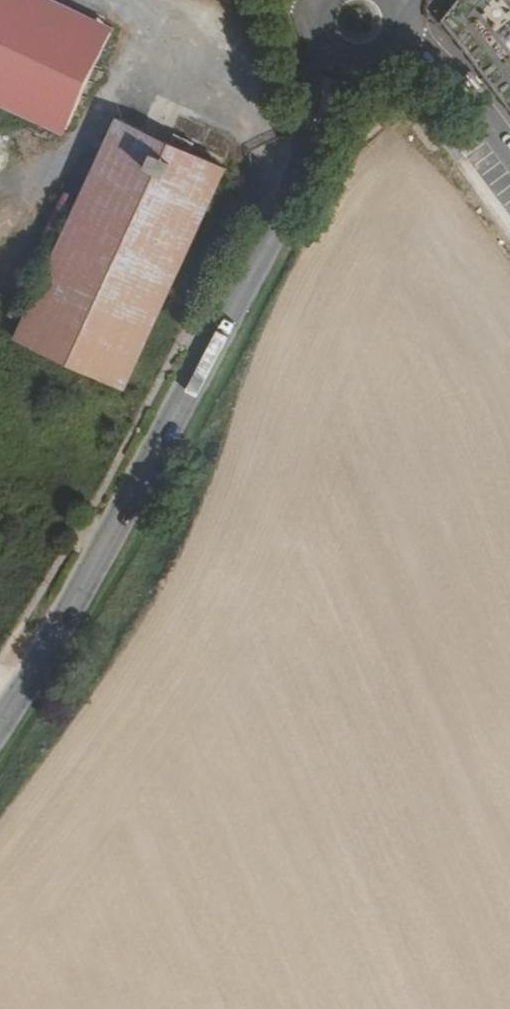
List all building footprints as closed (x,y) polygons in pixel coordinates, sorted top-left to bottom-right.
[(65,129),(112,33),(41,0),(0,0),(0,98),(65,129)] [(124,388),(225,169),(190,151),(193,144),(177,135),(172,144),(119,121),(19,339),(124,388)]
